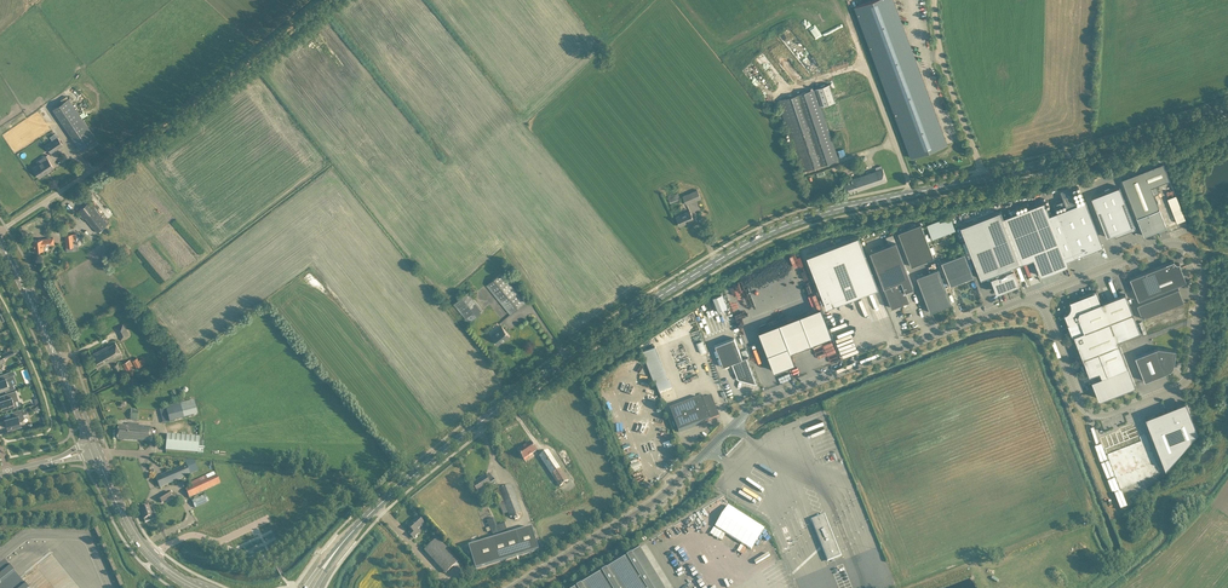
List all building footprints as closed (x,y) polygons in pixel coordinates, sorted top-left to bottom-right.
[(911,157),(947,143),(894,0),(872,0),(855,6),(911,157)] [(836,100),(830,83),(816,88),(822,105),(836,100)] [(779,100),(789,131),(802,171),(839,159),(815,88),(779,100)] [(81,149),(96,139),(69,98),(53,109),(81,149)] [(63,144),(58,137),(46,145),(51,152),(63,144)] [(54,167),(48,158),(33,168),(39,177),(46,173),(46,172),(54,167)] [(1105,192),(1085,200),(1099,234),(1130,222),(1137,238),(1185,219),(1163,163),(1103,186),(1105,192)] [(876,170),(843,181),(847,193),(887,180),(883,168),(882,168),(876,170)] [(686,204),(700,198),(697,189),(682,196),(686,204)] [(673,191),(674,195),(668,197),(670,203),(680,199),(678,193),(677,190),(673,191)] [(1044,201),(1003,217),(1021,262),(1034,257),(1040,275),(1069,264),(1067,259),(1066,257),(1074,254),(1082,250),(1083,253),(1083,254),(1091,251),(1092,252),(1091,251),(1097,248),(1097,247),(1103,245),(1099,234),(1085,200),(1057,211),(1049,214),(1044,201)] [(97,232),(107,224),(89,201),(78,211),(84,218),(86,217),(97,232)] [(676,216),(678,219),(680,225),(694,219),(690,210),(676,216)] [(1000,210),(960,226),(981,278),(990,274),(990,275),(991,275),(992,277),(991,277),(995,287),(996,286),(997,291),(1008,287),(1008,288),(1019,283),(1013,268),(1012,269),(1011,267),(1013,266),(1021,262),(1003,217),(1000,210)] [(939,220),(927,224),(932,238),(955,229),(951,217),(940,222),(939,220)] [(911,266),(934,257),(921,224),(898,232),(911,266)] [(75,233),(64,234),(66,247),(77,245),(75,233)] [(827,307),(879,287),(859,236),(807,256),(827,307)] [(53,237),(39,239),(33,239),(34,250),(44,249),(43,245),(54,243),(53,237)] [(914,287),(896,241),(870,251),(892,307),(909,301),(905,290),(914,287)] [(942,262),(950,285),(973,276),(965,253),(942,262)] [(1166,264),(1130,278),(1138,300),(1186,281),(1180,265),(1179,263),(1177,263),(1176,262),(1175,262),(1174,261),(1174,260),(1166,263),(1166,264)] [(938,269),(917,277),(930,312),(952,304),(938,269)] [(487,284),(507,309),(511,313),(526,301),(502,272),(487,284)] [(1103,287),(1108,299),(1120,294),(1115,282),(1103,287)] [(1137,305),(1142,318),(1184,302),(1179,288),(1137,305)] [(453,303),(469,322),(484,309),(468,291),(453,303)] [(1066,313),(1064,314),(1065,314),(1066,314),(1069,323),(1068,323),(1072,335),(1074,335),(1089,375),(1100,370),(1102,376),(1092,380),(1099,398),(1101,399),(1135,385),(1128,366),(1117,339),(1114,332),(1137,324),(1125,293),(1101,302),(1100,302),(1096,291),(1079,297),(1080,299),(1071,302),(1070,301),(1070,303),(1071,305),(1070,308),(1069,310),(1068,312),(1066,313)] [(821,307),(759,330),(774,370),(795,362),(791,351),(832,335),(821,307)] [(114,327),(116,330),(117,330),(121,336),(120,337),(121,340),(130,335),(123,323),(114,327)] [(850,325),(833,329),(841,357),(858,352),(850,325)] [(492,336),(498,344),(502,341),(503,341),(510,335),(502,326),(495,332),(496,333),(492,336)] [(738,378),(757,383),(746,357),(749,356),(748,356),(742,358),(734,337),(715,345),(723,365),(722,366),(722,367),(732,363),(738,378)] [(697,342),(701,355),(707,352),(703,340),(697,342)] [(108,345),(96,352),(91,354),(97,367),(122,354),(116,343),(109,346),(108,345)] [(672,389),(657,345),(644,350),(658,394),(672,389)] [(1135,356),(1145,381),(1166,372),(1171,370),(1174,366),(1173,365),(1174,362),(1176,350),(1158,347),(1135,356)] [(13,348),(3,352),(5,357),(15,352),(13,348)] [(138,372),(137,371),(138,370),(131,358),(123,363),(131,376),(138,372)] [(139,360),(138,358),(133,361),(137,368),(146,363),(143,358),(139,360)] [(4,388),(5,391),(14,387),(9,376),(16,374),(14,369),(1,374),(3,378),(0,379),(0,390),(4,388)] [(2,408),(6,407),(7,409),(10,408),(10,406),(15,405),(13,400),(18,398),(15,390),(5,393),(7,398),(0,400),(0,401),(2,408)] [(679,433),(719,416),(711,395),(702,399),(702,397),(670,409),(679,433)] [(180,404),(179,404),(183,419),(198,415),(194,400),(180,404)] [(1165,469),(1197,430),(1187,404),(1177,408),(1176,406),(1155,414),(1156,416),(1146,420),(1165,469)] [(7,421),(6,421),(7,423),(6,423),(7,427),(8,426),(8,428),(21,424),(20,420),(22,420),(24,417),(23,413),(27,412),(26,407),(12,411),(14,415),(7,417),(8,421),(7,421)] [(1140,420),(1119,428),(1143,491),(1161,473),(1140,420)] [(117,439),(140,441),(141,431),(142,431),(142,427),(136,426),(136,425),(129,424),(129,426),(118,426),(117,439)] [(141,431),(140,441),(149,442),(151,427),(142,427),(142,431),(141,431)] [(1119,428),(1103,434),(1110,451),(1104,453),(1126,508),(1143,491),(1119,428)] [(167,434),(166,451),(198,454),(199,437),(167,434)] [(518,450),(521,456),(524,459),(537,451),(531,442),(518,450)] [(548,450),(540,456),(560,486),(569,481),(548,450)] [(674,457),(666,464),(670,468),(677,460),(674,457)] [(634,469),(635,472),(641,470),(640,467),(642,466),(640,461),(639,462),(638,459),(631,462),(632,465),(630,465),(632,470),(634,469)] [(161,476),(156,478),(160,488),(165,485),(191,475),(187,466),(187,465),(161,476)] [(216,475),(191,487),(185,489),(189,497),(195,495),(220,483),(216,475)] [(497,485),(497,484),(493,479),(489,482),(485,476),(472,485),(478,494),(481,498),(485,495),(483,491),(487,488),(488,490),(497,485)] [(510,517),(522,513),(512,485),(500,489),(510,517)] [(562,487),(552,494),(560,506),(570,499),(562,487)] [(162,502),(167,499),(171,497),(168,492),(159,497),(162,502)] [(205,495),(197,498),(192,501),(195,507),(208,502),(205,495)] [(144,519),(145,522),(150,521),(149,517),(152,517),(148,507),(140,510),(144,519)] [(422,527),(425,524),(419,517),(413,523),(412,522),(408,526),(412,531),(409,534),(413,538),(421,532),(418,529),(421,527),(422,527)] [(816,521),(813,522),(828,561),(840,556),(825,517),(822,518),(816,521)] [(497,525),(494,518),(487,521),(490,527),(491,531),(493,535),(507,529),(505,522),(497,525)] [(532,527),(469,547),(476,569),(539,550),(532,527)] [(425,551),(429,555),(446,574),(459,561),(438,538),(425,551)] [(640,549),(577,587),(664,587),(640,549)] [(4,561),(0,564),(0,587),(26,587),(4,561)]
